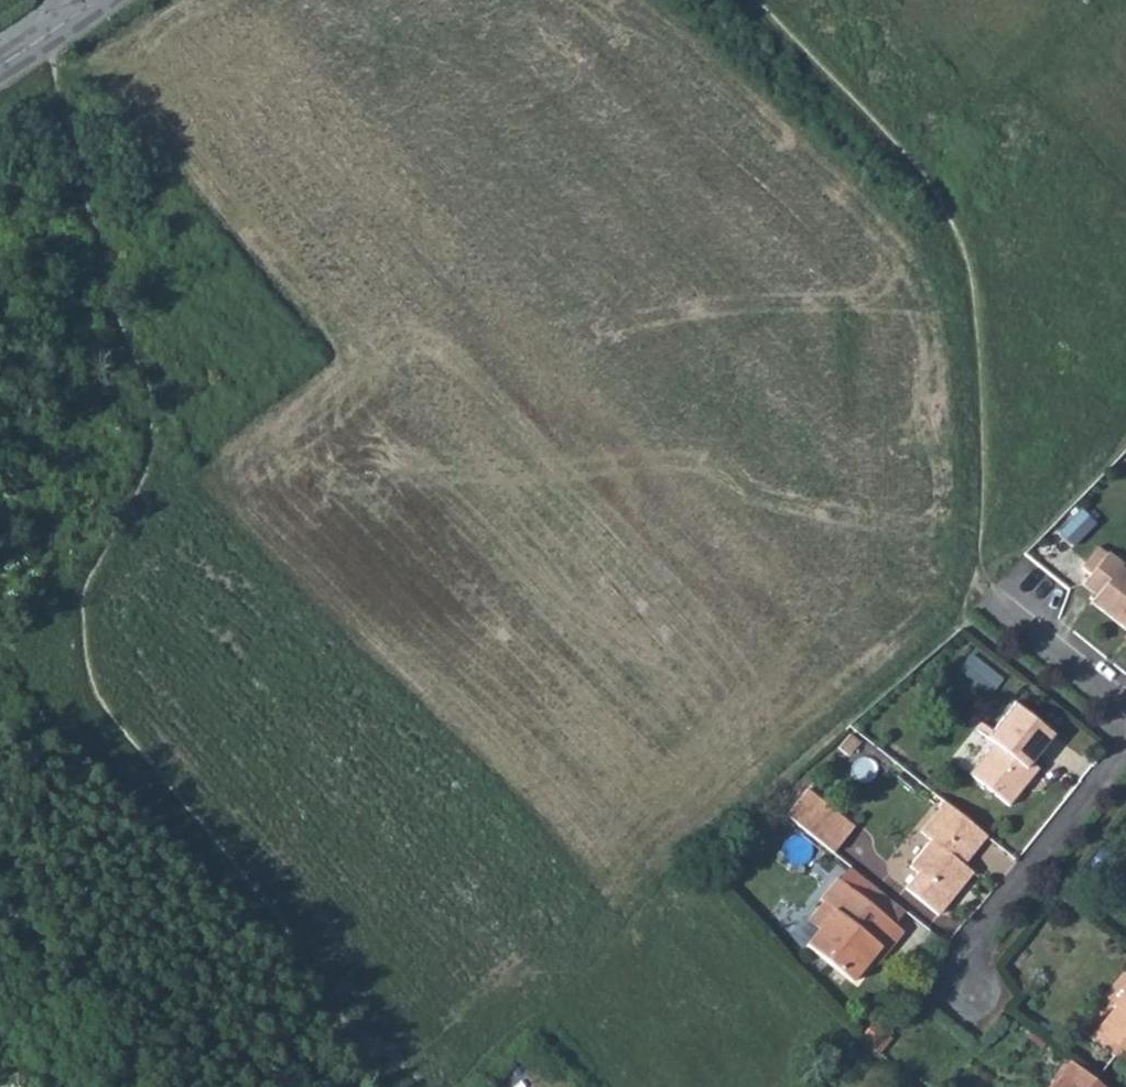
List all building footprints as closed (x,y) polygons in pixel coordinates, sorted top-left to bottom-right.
[(1080,509),(1056,532),(1071,547),(1094,524),(1080,509)] [(1125,630),(1125,572),(1119,567),(1121,564),(1107,552),(1082,583),(1095,593),(1089,600),(1125,630)] [(992,742),(967,773),(1006,806),(1037,767),(1030,762),(1052,735),(1012,703),(984,736),(992,742)] [(806,792),(785,818),(832,856),(853,830),(806,792)] [(984,834),(942,800),(918,831),(928,840),(908,865),(916,872),(904,888),(935,914),(969,871),(958,861),(967,849),(970,852),(984,834)] [(846,867),(835,879),(890,923),(900,911),(846,867)] [(816,930),(804,946),(850,983),(868,962),(878,948),(883,952),(900,931),(890,923),(835,879),(833,878),(816,899),(820,902),(805,921),(816,930)] [(805,921),(792,936),(804,946),(816,930),(805,921)] [(878,948),(868,962),(873,965),(883,952),(878,948)] [(1110,1005),(1112,1007),(1087,1036),(1110,1055),(1117,1047),(1125,1055),(1125,985),(1110,1005)] [(877,1029),(865,1044),(876,1052),(887,1037),(877,1029)] [(1067,1060),(1046,1086),(1100,1086),(1067,1060)] [(845,1066),(843,1081),(859,1084),(861,1068),(845,1066)]
